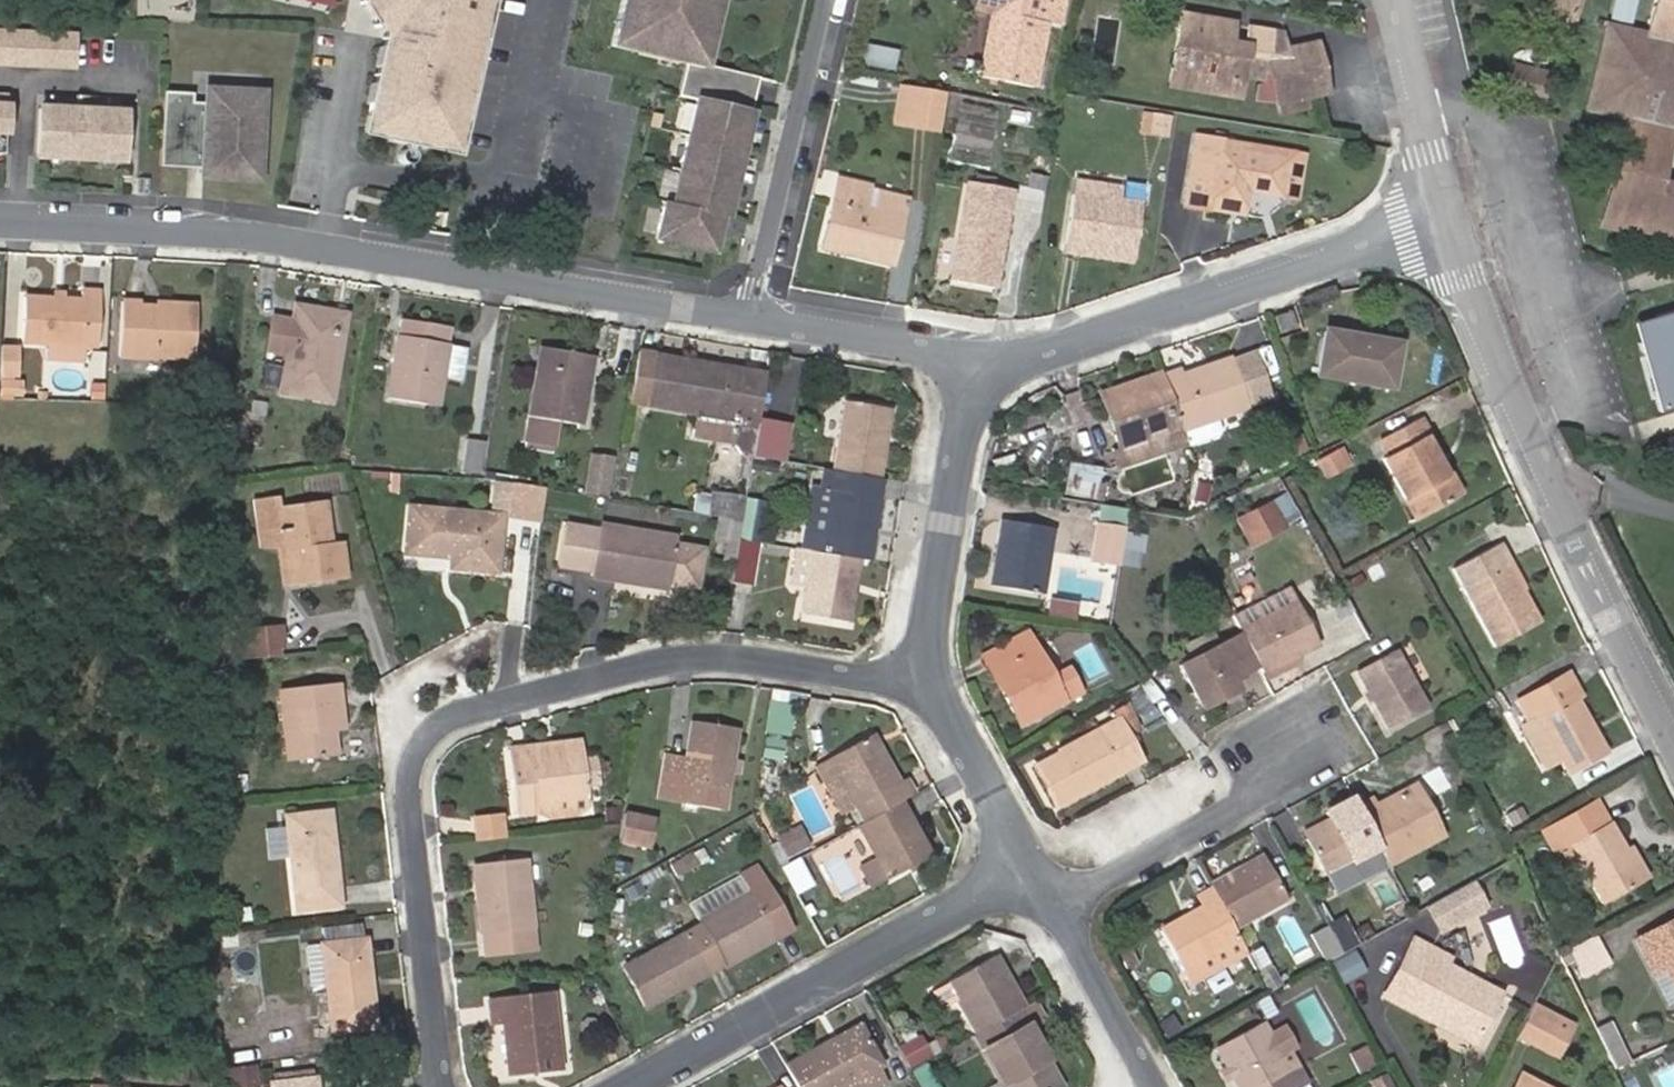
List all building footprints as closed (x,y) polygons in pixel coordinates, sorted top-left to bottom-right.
[(390,21),(365,133),(455,153),(489,0),(376,0),(390,21)] [(610,43),(683,59),(701,63),(715,0),(620,0),(610,43)] [(975,9),(993,13),(981,75),(1034,85),(1046,23),(1062,26),(1066,2),(1057,0),(977,0),(975,9)] [(1529,11),(1573,22),(1578,0),(1532,0),(1529,11)] [(1647,34),(1609,24),(1588,109),(1627,118),(1601,225),(1673,243),(1673,184),(1661,181),(1672,130),(1673,130),(1673,0),(1655,0),(1647,34)] [(1611,19),(1632,25),(1638,0),(1615,0),(1611,19)] [(1192,76),(1240,84),(1242,74),(1273,79),(1279,101),(1326,92),(1314,42),(1283,48),(1280,32),(1251,27),(1247,46),(1229,42),(1233,23),(1183,14),(1179,33),(1191,34),(1188,48),(1177,47),(1170,85),(1191,89),(1192,76)] [(1191,34),(1179,33),(1177,47),(1188,48),(1191,34)] [(0,34),(0,65),(73,68),(75,36),(0,34)] [(865,66),(894,74),(901,51),(871,43),(865,66)] [(683,59),(676,93),(696,98),(673,203),(667,202),(659,237),(713,250),(721,214),(727,216),(758,76),(701,63),(683,59)] [(1541,102),(1547,75),(1516,66),(1509,95),(1541,102)] [(1238,97),(1240,84),(1192,76),(1191,89),(1238,97)] [(941,94),(899,86),(893,122),(935,130),(941,94)] [(191,92),(163,91),(160,165),(187,166),(188,158),(205,159),(204,175),(257,177),(261,91),(208,89),(207,101),(190,100),(191,92)] [(39,108),(37,157),(122,160),(124,111),(39,108)] [(1166,136),(1169,120),(1155,119),(1153,135),(1166,136)] [(1221,139),(1175,131),(1165,191),(1246,204),(1248,189),(1280,194),(1295,197),(1300,163),(1219,147),(1221,139)] [(868,186),(837,178),(823,239),(852,246),(850,254),(891,263),(906,198),(868,189),(868,186)] [(1012,189),(969,181),(953,279),(994,287),(1012,189)] [(1073,193),(1065,244),(1133,255),(1141,204),(1144,185),(1125,182),(1122,201),(1073,193)] [(1254,196),(1252,211),(1277,215),(1280,201),(1254,196)] [(850,254),(852,246),(823,239),(821,247),(850,254)] [(1133,255),(1065,244),(1064,255),(1131,265),(1133,255)] [(24,339),(48,341),(85,343),(98,343),(100,290),(81,290),(81,294),(28,291),(24,339)] [(173,304),(173,307),(145,307),(144,300),(125,300),(123,353),(159,354),(160,352),(199,353),(200,304),(173,304)] [(295,304),(292,321),(301,323),(304,306),(295,304)] [(264,354),(286,358),(281,391),(330,399),(345,313),(304,306),(301,323),(292,321),(270,317),(264,354)] [(1655,315),(1655,319),(1654,322),(1653,325),(1652,328),(1650,331),(1649,333),(1648,334),(1646,336),(1644,339),(1641,340),(1639,342),(1660,412),(1673,407),(1673,309),(1655,315)] [(1274,315),(1280,332),(1296,325),(1291,310),(1274,315)] [(1633,322),(1639,342),(1641,340),(1644,339),(1646,336),(1648,334),(1649,333),(1650,331),(1652,328),(1653,325),(1654,322),(1655,319),(1655,315),(1633,322)] [(402,318),(388,397),(435,405),(440,371),(461,375),(467,345),(445,342),(448,326),(402,318)] [(1324,329),(1316,373),(1392,386),(1399,343),(1324,329)] [(85,343),(48,341),(47,358),(84,360),(85,343)] [(0,344),(0,347),(0,396),(14,396),(16,345),(0,344)] [(576,395),(583,354),(542,347),(525,444),(551,449),(556,419),(580,423),(585,397),(576,395)] [(675,357),(636,350),(627,401),(736,420),(735,424),(756,428),(757,423),(765,374),(688,359),(688,365),(674,363),(675,357)] [(592,355),(583,354),(576,395),(585,397),(592,355)] [(1179,368),(1164,374),(1182,425),(1183,428),(1248,406),(1231,357),(1181,374),(1179,368)] [(1182,425),(1164,374),(1102,395),(1119,447),(1182,425)] [(845,400),(833,470),(877,477),(889,406),(845,400)] [(1423,436),(1429,433),(1420,417),(1381,439),(1390,454),(1384,458),(1407,500),(1424,490),(1434,508),(1462,492),(1452,474),(1446,477),(1423,436)] [(1195,445),(1225,430),(1220,419),(1189,435),(1195,445)] [(757,423),(756,428),(752,456),(779,460),(785,427),(757,423)] [(1127,468),(1190,446),(1183,428),(1182,425),(1119,447),(1127,468)] [(1452,474),(1429,433),(1423,436),(1446,477),(1452,474)] [(484,441),(465,439),(462,471),(481,473),(484,441)] [(551,449),(525,444),(524,452),(549,457),(551,449)] [(1326,480),(1350,468),(1339,449),(1316,461),(1326,480)] [(590,494),(610,497),(616,462),(597,458),(590,494)] [(1064,498),(1096,503),(1100,469),(1070,464),(1064,498)] [(756,466),(752,486),(774,490),(777,469),(756,466)] [(877,477),(833,470),(823,468),(819,488),(833,490),(822,552),(858,557),(868,559),(881,477),(877,477)] [(1212,471),(1199,469),(1193,496),(1206,499),(1212,471)] [(511,515),(540,519),(543,486),(514,482),(511,515)] [(833,490),(819,488),(812,487),(803,549),(812,550),(822,552),(833,490)] [(1288,490),(1269,501),(1282,525),(1301,514),(1288,490)] [(1424,490),(1407,500),(1417,518),(1434,508),(1424,490)] [(280,498),(254,501),(261,547),(286,543),(284,531),(281,507),(280,498)] [(756,542),(760,542),(767,504),(748,500),(741,539),(756,542)] [(281,507),(284,531),(286,543),(292,585),(343,578),(338,541),(328,542),(323,501),(281,507)] [(1269,501),(1239,517),(1253,541),(1282,525),(1269,501)] [(1129,526),(1132,509),(1104,504),(1100,521),(1129,526)] [(495,572),(501,515),(408,506),(405,552),(451,557),(450,566),(495,572)] [(738,538),(741,522),(717,518),(715,535),(738,539),(738,538)] [(992,584),(1042,593),(1053,527),(1003,519),(992,584)] [(674,545),(676,537),(599,523),(598,529),(566,524),(559,563),(591,569),(589,575),(667,589),(668,582),(674,545)] [(1118,564),(1123,531),(1098,527),(1092,560),(1118,564)] [(1143,534),(1123,531),(1118,564),(1138,567),(1143,534)] [(738,539),(731,581),(750,584),(756,542),(741,539),(738,538),(738,539)] [(1502,542),(1452,569),(1494,646),(1538,621),(1507,564),(1512,561),(1502,542)] [(674,545),(668,582),(695,587),(701,550),(674,545)] [(858,557),(822,552),(812,550),(803,549),(798,548),(792,580),(806,582),(801,613),(847,620),(858,557)] [(1232,615),(1240,630),(1297,601),(1290,587),(1232,615)] [(1052,597),(1048,616),(1078,621),(1082,602),(1052,597)] [(1297,601),(1240,630),(1242,633),(1257,664),(1261,673),(1319,643),(1297,601)] [(274,629),(241,631),(243,657),(276,655),(274,629)] [(1013,685),(1002,691),(1019,723),(1080,691),(1067,666),(1051,674),(1028,632),(1000,646),(1007,660),(1002,662),(1013,685)] [(1257,664),(1242,633),(1180,665),(1198,701),(1235,683),(1232,677),(1257,664)] [(1261,673),(1265,680),(1322,650),(1319,643),(1261,673)] [(1007,660),(1000,646),(983,654),(990,668),(1002,662),(1007,660)] [(1368,689),(1375,701),(1390,729),(1427,708),(1394,649),(1358,669),(1368,689)] [(990,668),(1002,691),(1013,685),(1002,662),(990,668)] [(1604,751),(1576,699),(1581,697),(1569,674),(1517,702),(1530,724),(1522,729),(1522,730),(1543,769),(1560,760),(1567,773),(1604,751)] [(1235,683),(1198,701),(1201,706),(1237,688),(1235,683)] [(333,723),(342,722),(337,684),(282,690),(288,759),(336,755),(333,730),(333,723)] [(1368,705),(1375,701),(1368,689),(1362,693),(1368,705)] [(1114,709),(1119,719),(1127,734),(1141,727),(1127,701),(1114,709)] [(1034,765),(1057,806),(1141,760),(1127,734),(1119,719),(1034,765)] [(685,783),(726,789),(737,728),(692,720),(685,760),(666,757),(659,796),(683,800),(685,783)] [(856,804),(865,821),(901,801),(914,793),(905,777),(897,780),(871,734),(829,757),(840,776),(856,804)] [(581,740),(529,746),(530,754),(582,748),(581,740)] [(530,754),(529,746),(507,749),(515,815),(537,812),(535,801),(587,794),(582,748),(530,754)] [(829,757),(814,765),(841,813),(856,804),(840,776),(829,757)] [(723,806),(726,789),(685,783),(683,800),(723,806)] [(1358,807),(1379,847),(1389,864),(1444,835),(1418,784),(1377,805),(1374,800),(1358,807)] [(535,801),(537,812),(589,806),(587,794),(535,801)] [(1358,807),(1353,798),(1325,812),(1329,820),(1332,827),(1306,840),(1325,875),(1328,873),(1339,894),(1360,882),(1350,862),(1362,856),(1379,847),(1358,807)] [(1577,858),(1602,901),(1639,880),(1622,851),(1625,849),(1596,799),(1541,830),(1562,866),(1577,858)] [(865,821),(859,825),(877,858),(889,879),(931,855),(901,801),(865,821)] [(1519,802),(1501,812),(1510,829),(1528,818),(1519,802)] [(297,910),(340,905),(329,811),(286,817),(297,910)] [(625,811),(619,841),(646,847),(652,817),(625,811)] [(476,841),(503,838),(501,816),(473,819),(476,841)] [(1332,827),(1329,820),(1303,834),(1306,840),(1332,827)] [(777,838),(788,857),(809,845),(799,826),(777,838)] [(1629,846),(1625,849),(1622,851),(1639,880),(1646,876),(1629,846)] [(1389,864),(1379,847),(1362,856),(1372,875),(1390,866),(1389,864)] [(682,874),(708,859),(702,849),(677,864),(682,874)] [(1262,856),(1210,885),(1212,888),(1233,927),(1285,898),(1262,856)] [(1372,875),(1362,856),(1350,862),(1360,882),(1372,875)] [(889,879),(877,858),(861,868),(873,888),(889,879)] [(485,893),(477,894),(481,934),(484,934),(487,957),(536,951),(524,859),(482,864),(485,893)] [(799,859),(781,869),(797,897),(815,887),(799,859)] [(474,865),(477,894),(485,893),(482,864),(474,865)] [(734,897),(697,917),(701,924),(723,964),(724,966),(791,929),(755,865),(740,873),(749,889),(734,897)] [(726,881),(734,897),(749,889),(740,873),(726,881)] [(1473,880),(1428,905),(1442,929),(1486,905),(1473,880)] [(1159,929),(1181,969),(1239,937),(1233,927),(1212,888),(1194,898),(1200,907),(1159,929)] [(1353,920),(1362,937),(1377,930),(1368,912),(1353,920)] [(1508,915),(1489,922),(1506,968),(1525,960),(1508,915)] [(1635,939),(1653,973),(1664,967),(1673,985),(1673,919),(1635,939)] [(723,964),(701,924),(686,932),(621,967),(643,1007),(723,964)] [(1327,961),(1341,953),(1328,928),(1313,936),(1327,961)] [(1479,958),(1494,953),(1485,928),(1471,933),(1479,958)] [(1595,936),(1568,950),(1583,977),(1610,964),(1595,936)] [(1186,979),(1245,948),(1239,937),(1181,969),(1186,979)] [(365,939),(322,944),(332,1031),(374,1026),(365,939)] [(1458,1020),(1452,1031),(1473,1043),(1499,993),(1445,964),(1447,959),(1413,940),(1391,983),(1458,1020)] [(1359,952),(1334,961),(1343,983),(1368,973),(1359,952)] [(947,982),(976,1033),(1019,1009),(1023,1007),(993,956),(947,982)] [(1664,967),(1653,973),(1669,1003),(1673,1000),(1673,985),(1664,967)] [(1260,975),(1270,992),(1281,986),(1271,969),(1260,975)] [(1385,995),(1452,1031),(1458,1020),(1391,983),(1385,995)] [(510,1075),(561,1069),(552,994),(489,1001),(493,1023),(503,1022),(510,1075)] [(973,1035),(1000,1083),(1002,1086),(1056,1086),(1041,1061),(1047,1058),(1029,1026),(1041,1020),(1031,1002),(1023,1007),(1019,1009),(976,1033),(973,1035)] [(1572,1027),(1532,1006),(1529,1012),(1559,1028),(1546,1053),(1557,1058),(1572,1027)] [(1529,1012),(1516,1036),(1546,1053),(1559,1028),(1529,1012)] [(1288,1069),(1280,1055),(1268,1034),(1262,1022),(1216,1047),(1238,1086),(1298,1086),(1307,1082),(1297,1064),(1288,1069)] [(1595,1028),(1614,1068),(1627,1063),(1606,1023),(1595,1028)] [(858,1024),(830,1040),(834,1047),(862,1032),(858,1024)] [(1268,1034),(1280,1055),(1295,1047),(1283,1026),(1268,1034)] [(785,1065),(797,1086),(843,1086),(852,1082),(855,1086),(877,1086),(884,1083),(875,1068),(881,1066),(862,1032),(834,1047),(830,1040),(785,1065)] [(1367,1046),(1350,1056),(1360,1073),(1377,1064),(1367,1046)] [(910,1066),(920,1061),(912,1048),(903,1053),(910,1066)] [(1056,1086),(1061,1086),(1063,1086),(1047,1058),(1041,1061),(1056,1086)] [(220,1081),(221,1086),(258,1086),(255,1066),(228,1069),(229,1080),(220,1081)] [(1385,1071),(1371,1079),(1375,1086),(1394,1086),(1385,1071)] [(1521,1075),(1515,1086),(1544,1086),(1521,1075)]
